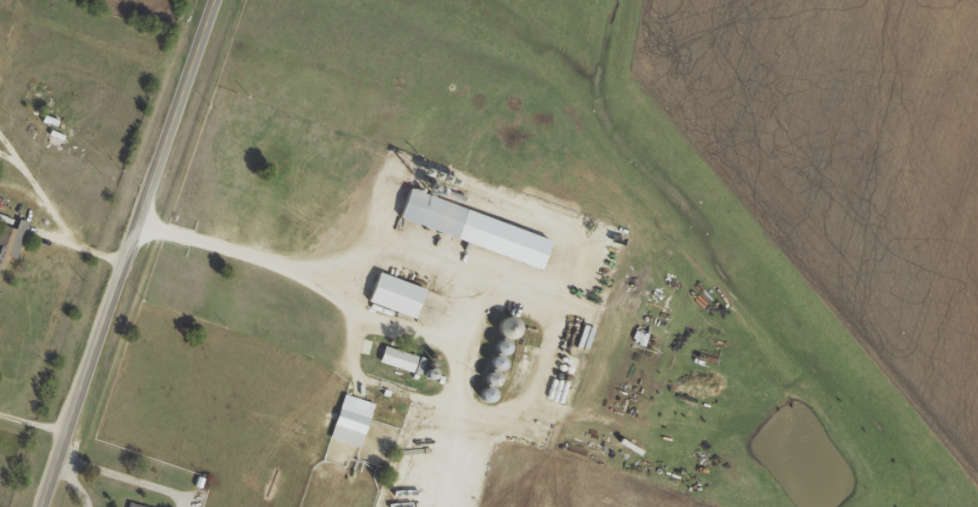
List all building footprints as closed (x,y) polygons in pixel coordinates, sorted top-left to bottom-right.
[(23,115),(60,128),(63,121),(26,108),(23,115)] [(410,188),(399,219),(457,238),(468,208),(410,188)] [(18,220),(16,229),(0,225),(0,262),(2,255),(17,258),(26,222),(18,220)] [(368,303),(416,317),(424,287),(376,273),(368,303)] [(521,321),(504,316),(498,334),(514,340),(521,321)] [(507,355),(512,346),(500,338),(494,348),(507,355)] [(379,364),(414,370),(417,354),(382,348),(379,364)] [(505,369),(507,358),(492,356),(490,368),(505,369)] [(486,384),(500,384),(500,373),(486,373),(486,384)] [(479,388),(478,400),(495,401),(496,389),(479,388)]
